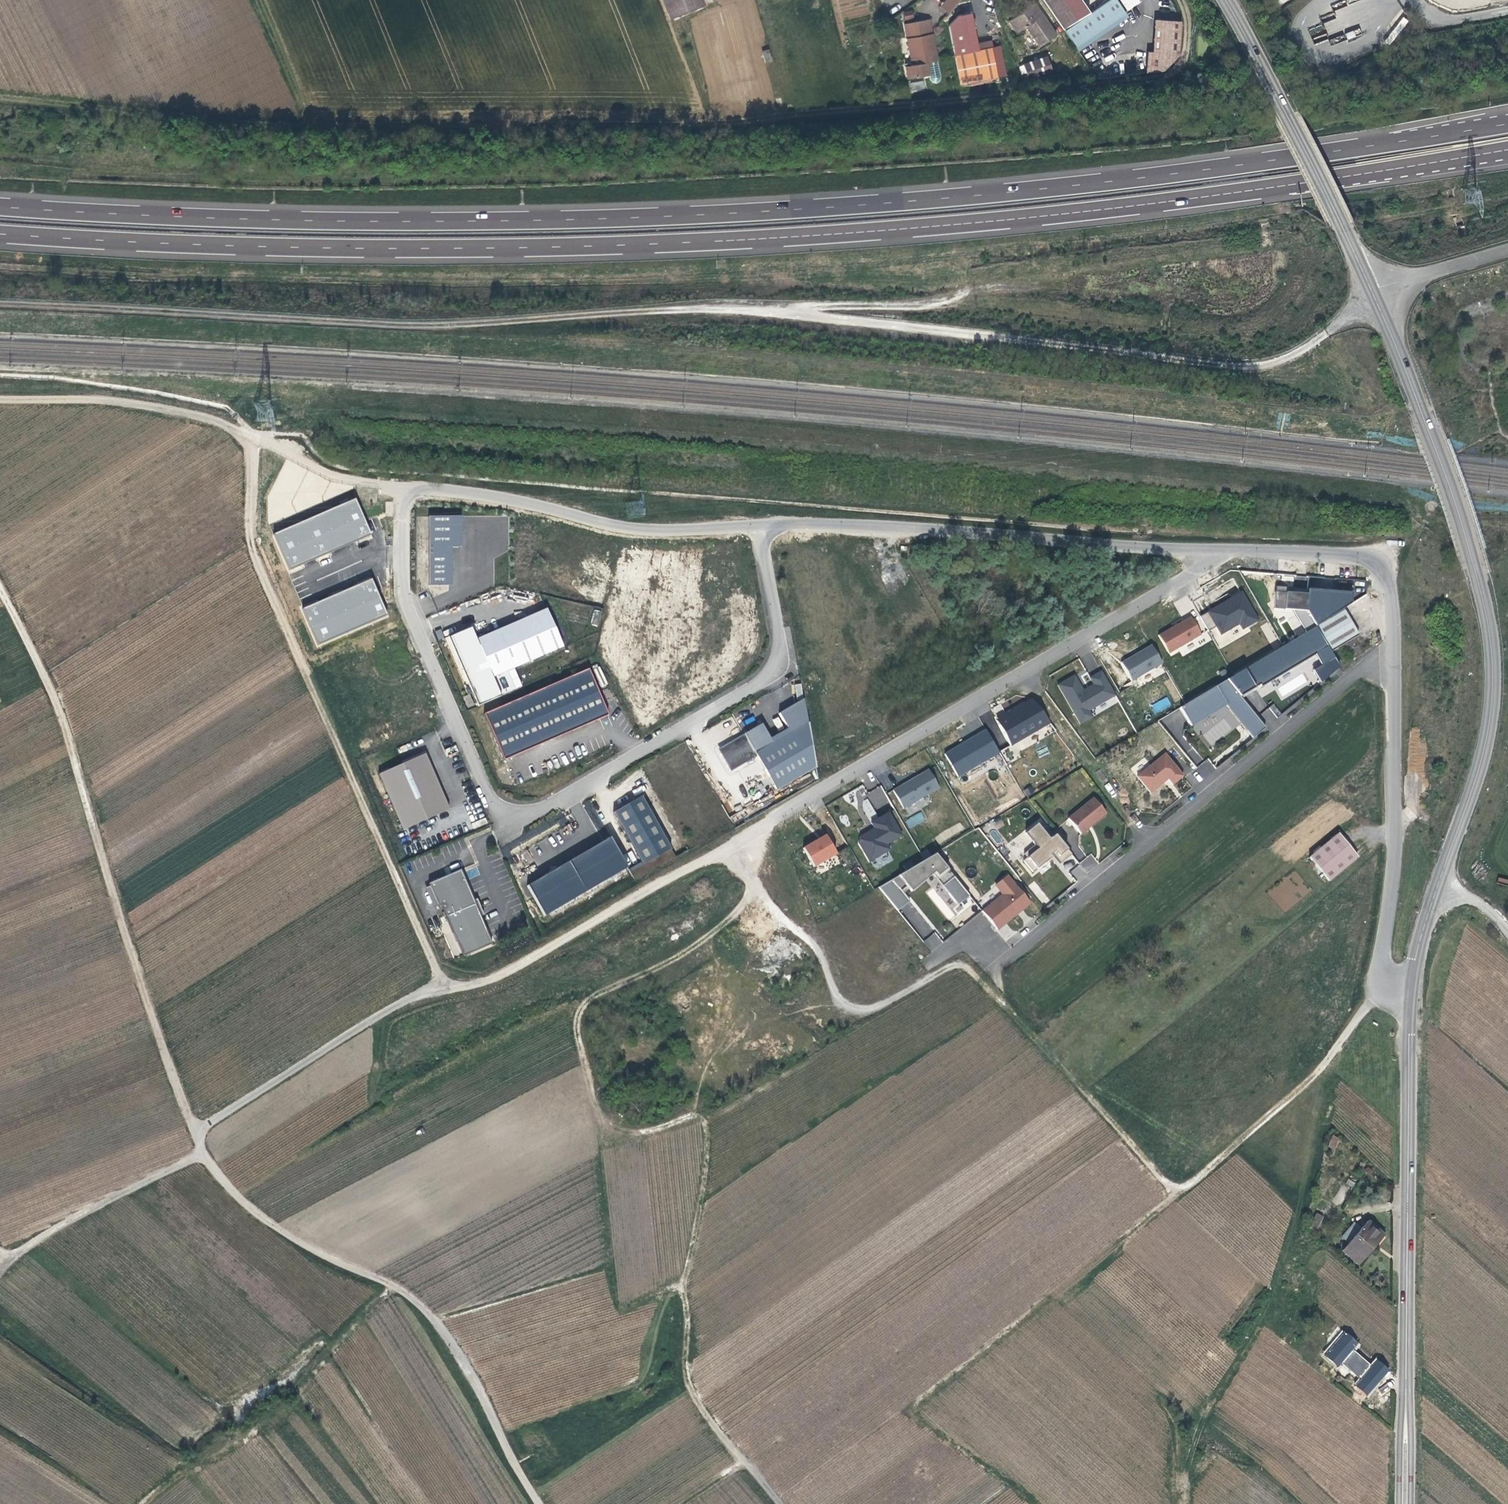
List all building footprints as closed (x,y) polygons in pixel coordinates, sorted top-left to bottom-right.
[(666,21),(702,9),(698,0),(658,0),(666,21)] [(947,13),(958,0),(945,0),(940,6),(947,13)] [(1048,9),(1062,0),(1042,0),(1048,9)] [(1063,32),(1079,21),(1064,0),(1062,0),(1048,9),(1063,32)] [(1077,53),(1128,19),(1115,0),(1109,0),(1079,21),(1063,32),(1077,53)] [(1140,2),(1138,0),(1121,0),(1128,9),(1140,2)] [(1026,29),(1040,48),(1056,38),(1035,7),(1010,23),(1017,35),(1026,29)] [(912,10),(903,12),(905,20),(914,17),(912,10)] [(977,52),(975,44),(971,14),(959,16),(948,27),(958,86),(984,80),(995,79),(990,50),(977,52)] [(1155,72),(1161,70),(1177,56),(1182,23),(1156,20),(1149,52),(1145,52),(1141,74),(1155,72)] [(937,78),(933,51),(930,51),(929,44),(932,43),(930,35),(905,39),(910,66),(902,68),(904,79),(926,76),(927,80),(930,84),(933,84),(936,82),(937,78)] [(990,42),(975,44),(977,52),(990,50),(991,49),(990,42)] [(991,49),(990,50),(995,79),(1003,78),(998,48),(991,49)] [(763,68),(770,65),(767,53),(759,55),(763,68)] [(1021,64),(1026,79),(1053,71),(1048,56),(1021,64)] [(911,92),(926,90),(924,81),(910,83),(911,92)] [(355,498),(274,533),(290,570),(371,534),(355,498)] [(462,515),(429,515),(430,584),(453,584),(453,547),(462,547),(462,515)] [(373,578),(303,608),(319,645),(389,615),(373,578)] [(1243,591),(1208,611),(1222,635),(1240,624),(1243,629),(1260,620),(1243,591)] [(548,608),(479,638),(495,676),(565,646),(548,608)] [(1315,627),(1331,654),(1359,636),(1343,610),(1315,627)] [(1191,616),(1159,635),(1169,653),(1202,634),(1191,616)] [(1320,683),(1339,667),(1331,654),(1315,627),(1226,680),(1240,697),(1259,685),(1260,687),(1315,655),(1321,666),(1313,670),(1320,683)] [(448,637),(477,706),(500,696),(470,628),(448,637)] [(1152,645),(1121,662),(1132,681),(1163,664),(1152,645)] [(1076,675),(1058,685),(1080,725),(1094,718),(1089,710),(1116,695),(1102,668),(1089,676),(1093,685),(1083,690),(1076,675)] [(587,670),(484,714),(504,760),(608,716),(587,670)] [(1252,739),(1265,728),(1241,699),(1240,697),(1226,680),(1179,708),(1189,724),(1224,702),(1229,708),(1227,709),(1252,739)] [(801,683),(794,684),(796,696),(803,695),(801,683)] [(1241,699),(1260,687),(1259,685),(1240,697),(1241,699)] [(1034,696),(996,718),(1012,745),(1050,723),(1034,696)] [(1155,714),(1171,705),(1167,697),(1150,706),(1155,714)] [(763,724),(746,733),(756,751),(809,722),(805,699),(781,712),(789,727),(771,738),(763,724)] [(1225,706),(1227,709),(1229,708),(1224,702),(1189,724),(1191,727),(1225,706)] [(1274,704),(1269,708),(1276,717),(1280,713),(1274,704)] [(809,722),(756,751),(759,756),(778,790),(818,767),(809,722)] [(986,729),(945,753),(959,777),(1000,752),(986,729)] [(756,751),(746,733),(718,749),(731,772),(759,756),(756,751)] [(427,754),(379,774),(403,829),(451,809),(427,754)] [(1169,764),(1172,763),(1164,754),(1162,756),(1169,764)] [(1183,776),(1172,763),(1169,764),(1162,756),(1137,777),(1150,793),(1165,782),(1164,780),(1167,778),(1168,779),(1172,785),(1183,776)] [(929,769),(893,790),(904,809),(940,788),(929,769)] [(1026,797),(1034,793),(1031,786),(1023,790),(1026,797)] [(642,862),(643,865),(671,849),(641,796),(613,813),(642,862)] [(1106,814),(1093,798),(1068,819),(1080,835),(1106,814)] [(860,836),(859,842),(870,862),(892,850),(889,845),(906,836),(891,809),(871,820),(875,828),(860,836)] [(921,811),(904,820),(909,829),(925,820),(921,811)] [(554,827),(566,822),(562,814),(551,820),(554,827)] [(1061,863),(1071,855),(1055,835),(1049,840),(1037,824),(1025,833),(1035,845),(1024,853),(1027,857),(1024,861),(1033,872),(1051,858),(1049,856),(1053,853),(1061,863)] [(530,837),(543,831),(540,826),(528,832),(530,837)] [(827,834),(804,847),(815,866),(838,853),(827,834)] [(1357,857),(1337,834),(1308,858),(1328,882),(1357,857)] [(611,836),(527,884),(545,915),(628,866),(611,836)] [(935,854),(878,888),(898,911),(910,901),(899,889),(904,884),(911,892),(913,890),(912,889),(916,886),(915,885),(917,883),(915,881),(917,879),(920,883),(923,880),(922,878),(930,871),(931,873),(933,871),(937,877),(947,869),(935,854)] [(628,870),(630,873),(643,865),(642,862),(628,870)] [(931,873),(942,886),(953,876),(947,869),(937,877),(933,871),(931,873)] [(923,880),(931,873),(930,871),(922,878),(923,880)] [(464,883),(460,872),(431,884),(446,919),(477,905),(467,882),(464,883)] [(958,906),(969,896),(953,876),(942,886),(958,906)] [(1003,894),(982,912),(997,930),(1016,915),(1015,913),(1021,909),(1022,909),(1030,903),(1015,885),(1014,885),(1007,876),(996,886),(1003,894)] [(931,951),(942,942),(934,932),(923,941),(931,951)] [(1318,1229),(1324,1216),(1317,1212),(1310,1225),(1318,1229)] [(1359,1266),(1375,1248),(1372,1247),(1383,1235),(1370,1223),(1344,1252),(1359,1266)] [(1372,1247),(1375,1248),(1379,1243),(1385,1237),(1383,1235),(1372,1247)] [(1351,1349),(1356,1343),(1337,1327),(1326,1340),(1332,1345),(1324,1355),(1336,1366),(1351,1349)]
